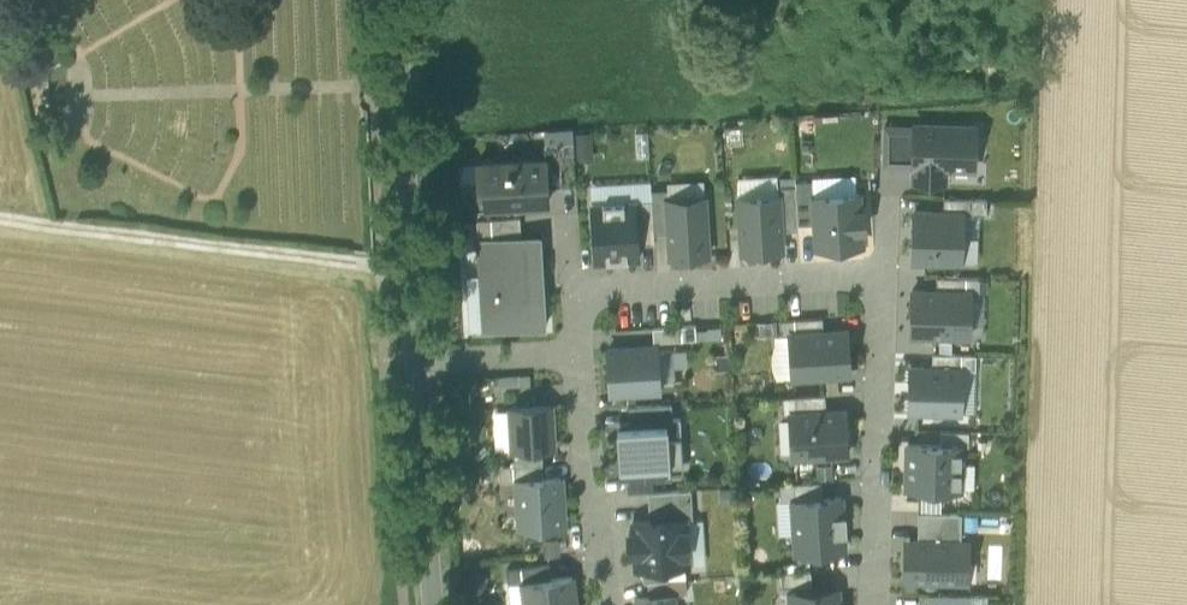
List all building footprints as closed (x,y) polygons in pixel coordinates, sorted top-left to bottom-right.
[(916,125),(916,126),(915,165),(914,180),(945,181),(946,166),(975,167),(976,126),(916,125)] [(885,164),(915,165),(916,126),(886,126),(885,164)] [(545,144),(574,142),(573,132),(573,128),(544,130),(545,144)] [(592,131),(573,132),(574,142),(575,161),(594,160),(592,131)] [(649,157),(648,132),(634,133),(636,158),(649,157)] [(546,159),(547,187),(576,186),(575,161),(574,142),(545,144),(546,159)] [(485,205),(548,202),(547,187),(546,159),(477,162),(479,191),(485,191),(485,205)] [(479,191),(477,162),(458,163),(460,192),(479,191)] [(738,197),(779,194),(778,187),(777,174),(737,176),(738,197)] [(812,180),(813,196),(856,193),(855,174),(812,177),(812,180)] [(667,189),(668,199),(705,197),(704,180),(667,182),(667,189)] [(798,225),(815,224),(813,196),(812,180),(795,181),(795,186),(798,225)] [(590,185),(592,204),(635,201),(652,200),(652,190),(651,181),(590,185)] [(798,229),(798,225),(795,186),(778,187),(779,194),(781,231),(798,229)] [(652,190),(652,200),(654,234),(669,233),(666,199),(668,199),(667,189),(652,190)] [(817,248),(862,245),(861,229),(865,228),(864,209),(860,209),(859,193),(856,193),(813,196),(815,224),(817,248)] [(781,231),(779,194),(738,197),(742,252),(757,251),(768,250),(783,249),(781,231)] [(705,197),(668,199),(666,199),(669,233),(670,257),(708,254),(705,197)] [(943,198),(943,212),(962,212),(980,212),(986,212),(987,198),(943,198)] [(652,200),(635,201),(638,244),(655,243),(654,234),(652,200)] [(639,259),(638,244),(635,201),(592,204),(595,261),(639,259)] [(913,211),(913,259),(961,260),(962,212),(943,212),(913,211)] [(980,212),(962,212),(961,260),(979,261),(980,212)] [(478,238),(521,236),(520,218),(477,220),(478,238)] [(465,221),(438,222),(438,237),(466,235),(465,221)] [(484,329),(545,326),(543,294),(536,294),(536,279),(542,279),(540,235),(478,239),(480,274),(484,329)] [(768,250),(757,251),(758,261),(768,260),(768,250)] [(469,330),(484,329),(480,274),(466,275),(469,330)] [(936,276),(936,291),(969,291),(979,292),(980,277),(936,276)] [(912,290),(911,333),(968,334),(969,291),(936,291),(912,290)] [(979,292),(969,291),(968,334),(983,335),(985,292),(979,292)] [(780,335),(789,334),(789,333),(823,331),(822,317),(779,320),(780,335)] [(774,335),(780,335),(779,320),(755,321),(756,336),(774,335)] [(696,325),(653,328),(654,342),(697,339),(696,325)] [(792,376),(849,373),(847,330),(823,331),(789,333),(789,334),(792,376)] [(792,376),(789,334),(780,335),(774,335),(775,344),(771,352),(771,359),(771,367),(774,374),(776,378),(792,376)] [(658,346),(608,350),(611,393),(660,390),(660,385),(658,351),(658,346)] [(673,350),(658,351),(660,385),(675,384),(673,350)] [(933,353),(932,367),(961,368),(976,368),(976,354),(933,353)] [(910,367),(909,410),(960,412),(961,368),(932,367),(910,367)] [(961,368),(960,412),(974,412),(976,368),(961,368)] [(782,413),(789,413),(826,411),(825,394),(781,397),(782,413)] [(629,406),(630,427),(655,425),(660,419),(673,418),(672,403),(629,406)] [(552,405),(511,407),(511,410),(513,449),(513,451),(542,450),(554,449),(552,405)] [(789,413),(792,456),(848,453),(845,409),(826,411),(789,413)] [(513,449),(511,410),(492,411),(494,449),(513,449)] [(681,417),(673,418),(660,419),(655,425),(667,425),(668,439),(682,438),(681,417)] [(621,479),(630,478),(643,477),(642,474),(652,474),(662,473),(667,477),(670,473),(669,453),(668,439),(667,425),(655,425),(630,427),(618,428),(621,479)] [(940,430),(939,444),(961,445),(968,445),(969,431),(940,430)] [(682,438),(668,439),(669,453),(679,462),(670,473),(684,472),(682,438)] [(906,487),(959,488),(959,487),(960,462),(961,445),(939,444),(908,443),(906,487)] [(513,451),(513,466),(542,464),(543,464),(542,450),(513,451)] [(679,462),(669,453),(670,473),(679,462)] [(975,463),(960,462),(959,487),(974,487),(975,463)] [(815,464),(816,481),(822,481),(834,480),(833,463),(815,464)] [(518,479),(543,478),(542,464),(513,466),(498,466),(499,480),(518,479)] [(643,477),(630,478),(631,492),(653,491),(652,474),(642,474),(643,477)] [(543,478),(518,479),(520,527),(527,527),(528,534),(543,533),(543,526),(563,525),(560,477),(543,478)] [(792,499),(823,497),(822,481),(816,481),(779,483),(780,500),(792,499)] [(738,486),(717,487),(718,505),(739,504),(738,486)] [(648,492),(650,521),(686,518),(686,520),(694,519),(692,489),(648,492)] [(795,535),(796,552),(844,549),(843,531),(845,531),(844,514),(842,514),(841,496),(823,497),(792,499),(795,535)] [(921,496),(921,512),(941,512),(941,496),(921,496)] [(795,535),(792,499),(780,500),(775,500),(778,535),(795,535)] [(918,512),(917,540),(961,541),(961,512),(941,512),(921,512),(918,512)] [(686,518),(650,521),(633,522),(634,532),(629,532),(631,553),(635,552),(636,567),(644,567),(668,565),(685,564),(689,564),(686,520),(686,518)] [(694,519),(686,520),(689,564),(706,563),(703,519),(694,519)] [(559,538),(541,541),(543,557),(561,555),(559,538)] [(911,551),(905,551),(904,578),(967,580),(968,541),(961,541),(917,540),(911,540),(911,551)] [(508,584),(522,582),(551,578),(549,564),(506,569),(508,584)] [(668,565),(668,580),(686,578),(685,564),(668,565)] [(668,565),(644,567),(644,581),(668,580),(668,565)] [(478,569),(467,585),(479,593),(490,578),(478,569)] [(782,592),(790,592),(790,591),(812,590),(811,571),(781,573),(782,592)] [(572,576),(551,578),(522,582),(525,604),(576,604),(572,576)] [(685,579),(647,583),(649,597),(674,594),(687,592),(685,579)] [(522,582),(508,584),(510,604),(525,604),(522,582)] [(838,588),(812,590),(790,591),(790,592),(791,604),(839,604),(838,588)] [(927,604),(971,604),(971,594),(928,593),(927,604)] [(636,599),(637,604),(675,604),(674,594),(649,597),(636,599)]
